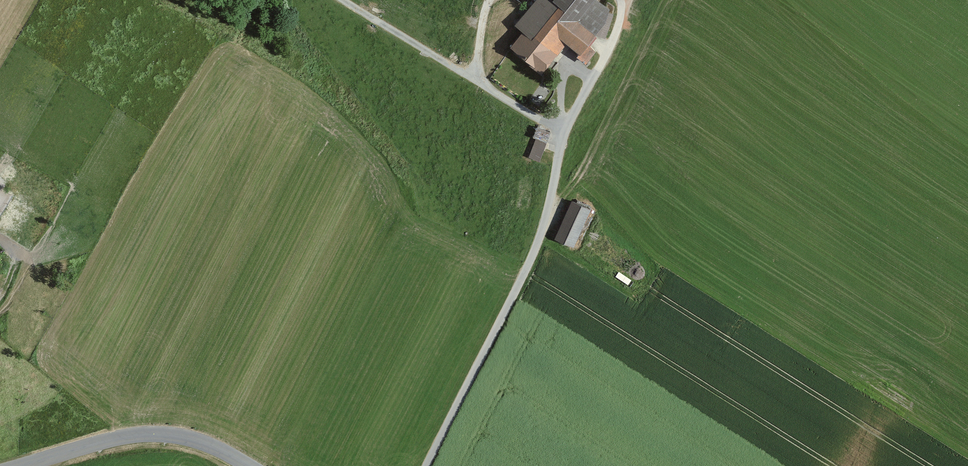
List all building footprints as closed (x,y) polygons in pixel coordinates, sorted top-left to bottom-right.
[(604,0),(536,0),(516,25),(524,31),(511,47),(544,73),(567,44),(583,57),(619,12),(604,0)] [(530,157),(541,160),(546,140),(535,137),(530,157)] [(591,205),(572,197),(556,237),(576,244),(591,205)]
